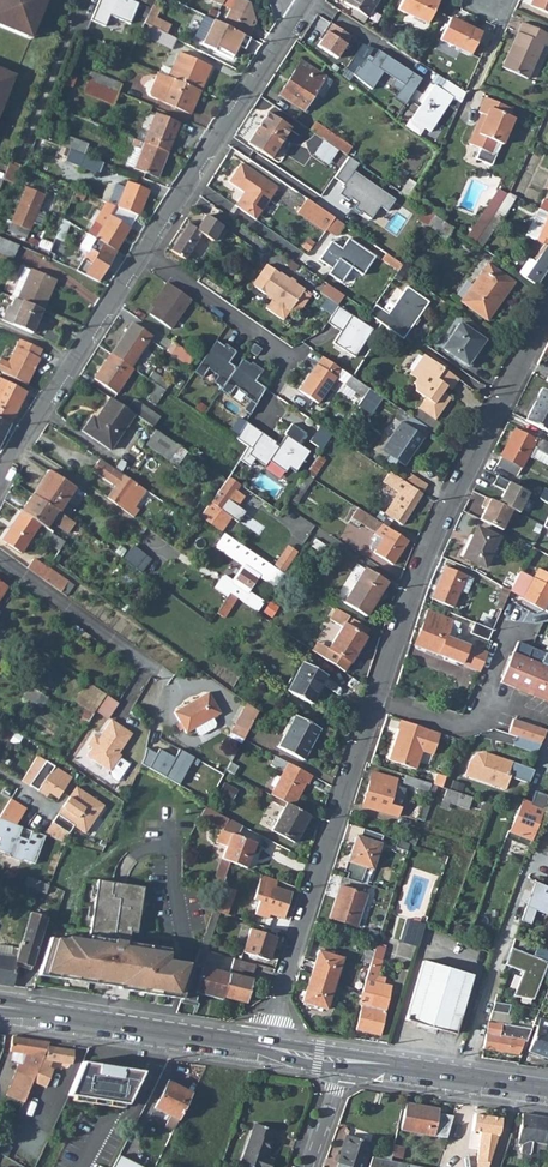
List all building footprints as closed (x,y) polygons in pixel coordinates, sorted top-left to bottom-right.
[(26,37),(30,29),(33,31),(46,1),(42,0),(0,0),(0,26),(26,37)] [(130,0),(98,0),(90,20),(104,27),(109,15),(129,24),(138,3),(130,0)] [(221,5),(230,8),(222,24),(243,35),(248,37),(255,21),(249,3),(244,0),(223,0),(221,5)] [(378,0),(345,0),(343,2),(357,11),(367,18),(378,0)] [(427,24),(439,0),(438,0),(402,0),(397,9),(427,24)] [(530,6),(547,14),(547,0),(532,0),(530,6)] [(213,20),(218,11),(211,7),(206,16),(213,20)] [(363,23),(367,18),(357,11),(353,16),(363,23)] [(470,55),(481,33),(450,18),(439,39),(470,55)] [(243,35),(222,24),(213,20),(201,44),(213,50),(214,47),(232,56),(237,46),(243,35)] [(354,38),(329,22),(324,30),(326,32),(321,39),(317,45),(337,58),(345,45),(349,47),(354,38)] [(547,43),(547,34),(522,22),(502,67),(527,79),(543,45),(546,46),(547,43)] [(171,50),(176,39),(148,25),(142,36),(171,50)] [(90,38),(93,32),(78,26),(76,31),(90,38)] [(244,49),(250,38),(248,37),(243,35),(237,46),(244,49)] [(231,59),(232,56),(214,47),(213,50),(231,59)] [(404,104),(421,78),(377,49),(369,62),(365,59),(360,68),(358,66),(352,74),(371,89),(383,71),(394,79),(390,85),(399,91),(394,98),(404,104)] [(202,73),(207,75),(211,67),(190,58),(190,57),(179,52),(171,69),(168,77),(200,91),(203,83),(198,81),(202,73)] [(303,111),(325,76),(301,60),(278,95),(303,111)] [(168,77),(171,69),(164,66),(161,73),(161,74),(167,76),(168,77)] [(0,69),(0,112),(12,83),(8,81),(11,74),(0,69)] [(118,93),(122,83),(90,71),(87,80),(118,93)] [(71,88),(75,78),(60,72),(57,82),(71,88)] [(200,91),(168,77),(167,76),(161,74),(161,73),(157,72),(148,93),(150,97),(157,100),(190,114),(200,91)] [(203,83),(207,75),(202,73),(198,81),(203,83)] [(113,105),(118,93),(87,80),(82,92),(113,105)] [(464,92),(445,80),(440,89),(433,85),(411,119),(430,132),(452,98),(460,102),(464,92)] [(511,108),(485,97),(478,112),(482,114),(486,116),(482,124),(478,123),(469,144),(480,149),(475,158),(491,165),(501,144),(502,145),(514,118),(508,115),(511,108)] [(270,158),(290,127),(267,113),(247,143),(270,158)] [(167,153),(179,124),(155,114),(143,143),(167,153)] [(345,154),(351,146),(315,121),(309,130),(345,154)] [(167,153),(143,143),(112,131),(109,137),(132,146),(141,149),(133,168),(156,178),(167,153)] [(83,155),(87,144),(62,134),(58,145),(61,146),(69,149),(76,152),(83,155)] [(69,149),(61,146),(58,154),(66,157),(69,149)] [(133,168),(141,149),(132,146),(125,165),(133,168)] [(72,163),(76,152),(69,149),(66,157),(64,161),(72,163)] [(103,163),(83,155),(76,152),(72,163),(98,174),(103,163)] [(356,162),(348,156),(333,177),(343,184),(341,186),(343,187),(338,194),(348,201),(350,198),(356,203),(353,209),(359,213),(360,212),(370,219),(379,206),(386,211),(394,199),(353,171),(358,163),(356,162)] [(13,183),(19,167),(8,163),(2,179),(13,183)] [(276,188),(240,163),(228,181),(243,192),(234,205),(255,220),(276,188)] [(410,191),(415,183),(409,179),(403,187),(410,191)] [(138,216),(148,191),(127,182),(124,187),(121,196),(112,193),(108,203),(137,215),(138,216)] [(112,193),(116,184),(107,184),(100,200),(106,202),(108,203),(112,193)] [(121,196),(124,187),(116,184),(112,193),(121,196)] [(37,212),(44,194),(25,186),(8,226),(7,230),(25,238),(26,236),(32,223),(40,226),(45,215),(37,212)] [(407,196),(410,191),(403,187),(400,192),(407,196)] [(492,216),(506,194),(498,189),(484,211),(465,237),(474,243),(492,216)] [(82,201),(85,194),(74,190),(71,196),(82,201)] [(516,196),(509,193),(506,194),(492,216),(499,221),(500,221),(516,196)] [(543,198),(539,207),(547,212),(547,201),(543,198)] [(326,230),(334,218),(306,199),(297,212),(325,232),(326,230)] [(137,215),(108,203),(106,202),(86,233),(115,251),(137,215)] [(427,226),(434,216),(425,210),(418,220),(427,226)] [(543,213),(537,210),(525,235),(531,238),(534,240),(543,244),(547,248),(547,215),(543,213)] [(212,241),(222,226),(206,215),(196,230),(187,224),(171,251),(184,259),(200,233),(212,241)] [(406,228),(411,222),(402,215),(397,221),(406,228)] [(445,239),(452,228),(434,216),(427,226),(445,239)] [(481,248),(499,221),(492,216),(474,243),(481,248)] [(335,236),(343,224),(334,218),(326,230),(335,236)] [(62,241),(69,223),(62,219),(54,238),(62,241)] [(8,226),(0,223),(0,231),(5,233),(7,230),(8,226)] [(115,251),(86,233),(80,244),(80,247),(87,251),(75,270),(97,281),(115,251)] [(385,243),(388,239),(381,234),(378,238),(385,243)] [(38,247),(40,241),(26,236),(25,238),(24,241),(38,247)] [(18,245),(0,238),(0,253),(13,258),(18,245)] [(341,248),(331,241),(318,260),(328,266),(329,265),(333,267),(332,269),(328,274),(341,282),(351,268),(362,275),(375,257),(348,238),(341,248)] [(388,239),(385,243),(378,238),(373,245),(386,253),(389,256),(396,245),(388,239)] [(302,247),(308,251),(314,243),(308,239),(302,247)] [(543,244),(534,240),(528,251),(535,255),(533,258),(536,260),(534,262),(528,258),(518,273),(535,285),(547,267),(547,248),(543,244)] [(389,256),(395,259),(398,253),(400,251),(398,249),(399,247),(396,245),(389,256)] [(389,256),(386,253),(382,259),(398,270),(402,264),(395,259),(389,256)] [(402,264),(406,259),(398,253),(395,259),(402,264)] [(302,292),(304,289),(266,264),(252,285),(272,299),(266,308),(283,320),(290,311),(290,310),(297,314),(301,309),(309,296),(302,292)] [(487,320),(514,283),(487,264),(460,301),(487,320)] [(42,310),(55,280),(30,269),(30,270),(23,267),(10,296),(14,298),(41,310),(42,310)] [(170,329),(191,299),(167,283),(161,291),(164,293),(154,308),(149,314),(170,329)] [(337,304),(343,295),(326,283),(320,292),(326,297),(337,304)] [(370,313),(368,315),(403,340),(429,303),(407,287),(393,307),(388,314),(382,311),(375,305),(370,313)] [(154,308),(164,293),(161,291),(151,306),(154,308)] [(337,304),(326,297),(322,303),(333,310),(337,304)] [(31,333),(41,310),(14,298),(9,308),(7,307),(1,320),(31,333)] [(388,303),(382,311),(388,314),(393,307),(388,303)] [(372,329),(337,306),(327,322),(335,328),(338,324),(343,327),(340,331),(333,343),(355,357),(367,337),(372,329)] [(483,332),(485,330),(472,321),(471,324),(483,332)] [(130,367),(151,336),(131,323),(110,353),(130,367)] [(466,365),(484,340),(459,323),(442,348),(466,365)] [(367,337),(371,339),(376,331),(372,329),(367,337)] [(55,344),(59,335),(48,330),(40,337),(55,344)] [(26,384),(40,358),(38,357),(42,349),(19,339),(7,362),(0,359),(0,371),(26,384)] [(190,345),(182,339),(177,345),(185,351),(190,345)] [(223,346),(215,340),(201,361),(194,372),(201,377),(207,369),(217,375),(213,382),(221,388),(235,367),(228,362),(236,351),(224,343),(223,346)] [(185,351),(177,345),(172,342),(167,350),(188,365),(190,362),(194,357),(185,351)] [(133,369),(130,367),(110,353),(93,378),(116,394),(133,369)] [(451,390),(458,379),(423,354),(409,373),(416,378),(413,382),(415,391),(425,398),(418,408),(435,419),(451,398),(443,392),(446,387),(451,390)] [(335,378),(341,369),(322,356),(299,390),(317,403),(335,378)] [(195,366),(199,360),(194,357),(190,362),(195,366)] [(242,359),(235,367),(221,388),(220,390),(228,396),(234,387),(245,395),(241,401),(252,409),(255,404),(257,400),(264,388),(254,381),(262,370),(251,362),(249,364),(242,359)] [(344,384),(350,375),(341,369),(335,378),(344,384)] [(165,390),(170,383),(152,371),(147,379),(165,390)] [(371,414),(383,397),(350,375),(344,384),(363,397),(357,405),(371,414)] [(26,391),(1,378),(0,381),(0,419),(9,423),(26,391)] [(157,402),(165,390),(147,379),(142,386),(151,392),(148,396),(157,402)] [(547,431),(547,392),(541,389),(525,421),(547,432),(547,431)] [(155,405),(157,402),(148,396),(146,399),(155,405)] [(134,415),(126,409),(109,397),(95,419),(92,416),(81,430),(109,450),(134,415)] [(144,422),(151,411),(134,398),(126,409),(134,415),(144,422)] [(434,432),(440,423),(418,408),(412,417),(427,427),(434,432)] [(160,416),(151,411),(144,422),(152,428),(160,416)] [(406,426),(421,435),(427,427),(412,417),(406,426)] [(9,423),(0,419),(0,442),(9,423)] [(260,432),(245,422),(235,438),(247,446),(250,448),(260,432)] [(404,466),(423,437),(421,435),(406,426),(400,422),(381,450),(389,456),(396,461),(404,466)] [(322,449),(331,435),(317,425),(306,438),(322,449)] [(536,439),(515,429),(496,465),(516,476),(527,455),(532,458),(532,457),(547,466),(547,456),(536,449),(542,440),(537,437),(536,439)] [(176,467),(187,452),(155,430),(144,445),(176,467)] [(275,442),(260,432),(250,448),(247,446),(239,459),(250,466),(255,458),(265,465),(268,460),(286,471),(289,466),(295,471),(309,450),(285,434),(278,444),(277,446),(274,444),(275,442)] [(542,440),(536,449),(547,456),(547,443),(542,440)] [(315,474),(325,460),(318,455),(308,469),(315,474)] [(396,461),(389,456),(386,460),(393,465),(396,461)] [(124,465),(126,462),(121,459),(114,469),(120,473),(125,465),(124,465)] [(312,479),(315,474),(308,469),(305,474),(312,479)] [(34,496),(51,472),(48,470),(32,494),(34,496)] [(59,512),(75,488),(51,472),(34,496),(57,511),(59,512)] [(422,493),(404,482),(389,472),(384,479),(400,490),(384,514),(401,526),(422,493)] [(296,503),(312,479),(305,474),(289,498),(296,503)] [(422,493),(427,485),(410,474),(404,482),(422,493)] [(135,507),(146,491),(123,475),(107,498),(133,517),(139,510),(135,507)] [(272,492),(276,482),(263,475),(258,485),(272,492)] [(528,493),(497,475),(492,485),(504,490),(498,503),(512,509),(518,513),(528,493)] [(235,490),(239,484),(228,477),(226,480),(200,517),(211,524),(221,531),(231,517),(238,522),(246,511),(237,505),(244,496),(235,490)] [(543,493),(540,499),(547,504),(547,496),(543,493)] [(28,506),(24,513),(40,524),(46,528),(50,522),(56,526),(68,533),(74,523),(59,512),(57,511),(34,496),(32,494),(25,504),(28,506)] [(498,503),(486,497),(481,506),(485,508),(480,519),(502,530),(512,509),(498,503)] [(374,532),(380,522),(354,505),(352,509),(355,511),(348,522),(356,528),(360,523),(374,532)] [(40,524),(24,513),(21,511),(2,539),(21,553),(40,524)] [(389,529),(389,528),(381,523),(374,533),(377,535),(382,538),(375,550),(373,552),(392,564),(408,541),(389,529)] [(484,567),(498,537),(479,528),(475,538),(469,549),(467,547),(462,557),(484,567)] [(59,550),(64,541),(51,533),(45,542),(59,550)] [(257,611),(263,603),(247,593),(259,575),(275,585),(282,575),(283,574),(224,533),(215,545),(245,565),(233,583),(222,575),(214,587),(227,597),(230,593),(237,598),(257,611)] [(103,545),(107,540),(100,535),(97,540),(103,545)] [(375,550),(382,538),(377,535),(369,547),(375,550)] [(469,549),(475,538),(469,535),(459,555),(462,557),(467,547),(469,549)] [(533,545),(536,540),(529,537),(526,542),(533,545)] [(320,552),(324,545),(315,539),(310,545),(320,552)] [(532,547),(533,545),(526,542),(523,548),(530,552),(532,547)] [(144,555),(132,545),(122,559),(134,568),(144,555)] [(144,555),(134,568),(140,572),(150,559),(144,555)] [(47,567),(47,568),(33,558),(26,567),(60,592),(67,581),(47,567)] [(460,591),(466,576),(444,566),(431,598),(453,608),(460,591)] [(365,616),(387,582),(365,568),(343,602),(365,616)] [(547,602),(547,573),(538,568),(532,578),(522,598),(521,599),(543,611),(547,602)] [(532,578),(520,572),(510,590),(509,591),(522,598),(532,578)] [(467,594),(473,579),(466,576),(460,591),(467,594)] [(66,596),(74,585),(67,581),(60,592),(66,596)] [(302,596),(306,590),(290,581),(287,586),(302,596)] [(509,591),(510,590),(503,587),(497,600),(499,601),(504,603),(509,591)] [(227,613),(237,598),(230,593),(227,597),(220,608),(227,613)] [(224,618),(228,614),(227,613),(220,608),(217,613),(224,618)] [(370,630),(349,616),(336,608),(329,619),(342,627),(328,649),(317,642),(311,650),(343,671),(349,662),(349,663),(370,630)] [(453,640),(460,623),(428,611),(414,645),(479,671),(486,653),(453,640)] [(487,640),(492,630),(474,623),(470,633),(487,640)] [(99,651),(103,645),(74,625),(70,631),(99,651)] [(546,654),(517,642),(501,682),(516,688),(530,660),(547,667),(547,650),(546,654)] [(516,688),(547,701),(547,667),(530,660),(516,688)] [(310,704),(325,675),(302,662),(286,691),(310,704)] [(94,711),(104,694),(87,683),(74,701),(80,705),(93,714),(94,711)] [(39,695),(40,693),(29,687),(23,697),(33,704),(34,703),(39,695)] [(212,718),(220,713),(208,692),(173,712),(186,733),(194,728),(197,734),(202,735),(215,727),(216,723),(212,718)] [(94,711),(107,719),(117,703),(104,694),(94,711)] [(40,708),(46,699),(39,695),(34,703),(40,708)] [(244,740),(258,711),(246,703),(230,733),(244,740)] [(92,714),(93,714),(80,705),(75,712),(81,716),(88,721),(92,714)] [(85,726),(88,721),(81,716),(78,721),(85,726)] [(302,760),(319,728),(294,716),(277,747),(302,760)] [(547,728),(513,718),(508,732),(517,735),(541,742),(547,728)] [(131,734),(111,720),(98,738),(93,735),(86,744),(91,748),(86,755),(109,771),(119,757),(120,755),(118,753),(131,734)] [(432,755),(440,733),(400,720),(397,729),(398,729),(388,760),(415,769),(421,751),(432,755)] [(541,742),(517,735),(514,743),(537,750),(541,742)] [(148,769),(156,754),(146,747),(141,764),(148,769)] [(148,769),(178,785),(193,757),(179,749),(175,757),(159,749),(156,754),(148,769)] [(485,753),(477,754),(469,762),(464,776),(505,790),(510,777),(527,783),(533,770),(529,768),(528,768),(512,762),(485,753)] [(22,780),(47,796),(51,788),(60,794),(61,793),(72,777),(37,756),(28,771),(22,780)] [(292,806),(310,774),(275,756),(270,765),(283,772),(271,795),(274,796),(286,803),(292,806)] [(119,757),(109,771),(111,778),(117,782),(129,764),(119,757)] [(233,775),(238,767),(230,762),(225,770),(233,775)] [(394,785),(396,779),(372,772),(361,806),(397,817),(405,789),(394,785)] [(437,786),(442,787),(445,776),(436,773),(433,784),(437,786)] [(423,821),(437,786),(433,784),(431,784),(417,819),(423,821)] [(62,842),(73,826),(85,834),(103,806),(75,787),(61,808),(64,810),(60,817),(57,815),(43,835),(62,842)] [(468,806),(471,798),(446,790),(441,805),(450,809),(452,804),(467,809),(468,806)] [(528,847),(547,797),(537,792),(532,804),(520,800),(516,809),(505,838),(528,847)] [(292,806),(286,803),(274,796),(271,801),(283,808),(271,830),(295,842),(309,815),(292,806)] [(490,810),(492,804),(471,797),(471,798),(468,806),(489,813),(490,810)] [(10,799),(0,814),(0,819),(6,821),(15,824),(26,808),(10,799)] [(499,813),(501,807),(492,804),(490,810),(499,813)] [(237,836),(241,826),(205,807),(200,817),(223,828),(222,830),(221,830),(216,843),(226,846),(222,859),(230,862),(245,868),(255,843),(237,836)] [(0,819),(0,851),(7,854),(9,857),(18,861),(21,859),(34,864),(44,836),(31,831),(27,840),(17,836),(21,827),(0,819)] [(360,837),(380,843),(382,835),(363,828),(360,837)] [(412,833),(408,844),(409,844),(414,846),(418,835),(412,833)] [(355,836),(347,861),(352,863),(348,872),(346,878),(360,883),(366,867),(371,869),(380,843),(360,837),(355,836)] [(408,844),(398,840),(395,847),(407,851),(409,844),(408,844)] [(224,877),(230,862),(222,859),(215,876),(224,879),(224,877)] [(219,894),(224,879),(215,876),(212,885),(204,883),(202,888),(219,894)] [(233,899),(239,882),(224,877),(224,879),(219,894),(218,894),(233,899)] [(37,881),(32,879),(28,887),(34,889),(37,881)] [(46,947),(38,972),(56,974),(56,978),(76,981),(77,977),(99,981),(98,984),(121,988),(122,982),(130,983),(129,986),(140,988),(140,992),(159,995),(160,991),(170,993),(181,962),(166,960),(167,953),(149,950),(149,946),(128,943),(130,932),(136,933),(143,887),(97,879),(87,941),(66,937),(65,940),(49,938),(46,947)] [(49,885),(37,881),(34,889),(36,890),(45,894),(49,885)] [(528,900),(532,902),(530,909),(547,915),(547,888),(534,883),(528,900)] [(279,925),(290,892),(271,886),(263,911),(257,909),(254,917),(279,925)] [(356,927),(367,895),(339,886),(329,918),(356,927)] [(233,899),(218,894),(213,910),(219,912),(228,915),(233,899)] [(205,951),(219,912),(213,910),(199,949),(205,951)] [(31,966),(45,918),(29,913),(18,948),(14,961),(31,966)] [(418,946),(424,924),(406,919),(399,940),(418,946)] [(268,960),(275,937),(250,929),(242,952),(268,960)] [(375,948),(376,943),(366,940),(364,946),(374,949),(375,948)] [(11,986),(14,965),(14,961),(18,948),(12,947),(12,946),(0,944),(0,985),(11,986)] [(536,947),(533,956),(511,947),(504,964),(522,971),(513,996),(533,999),(547,962),(547,951),(547,950),(536,947)] [(380,959),(382,950),(375,948),(374,949),(374,952),(372,957),(380,959)] [(203,967),(208,952),(205,951),(199,949),(195,962),(194,964),(203,967),(196,992),(197,993),(222,999),(223,996),(224,993),(229,974),(203,967)] [(370,963),(372,957),(374,952),(367,949),(363,961),(370,963)] [(335,984),(343,958),(318,950),(310,976),(335,984)] [(380,1035),(391,987),(382,985),(384,978),(378,977),(381,968),(383,960),(380,959),(372,957),(370,963),(370,964),(365,980),(362,992),(359,1003),(361,1004),(355,1030),(380,1035)] [(253,972),(255,965),(233,959),(229,974),(224,993),(231,995),(231,998),(246,1002),(252,980),(241,977),(244,970),(253,972)] [(30,970),(31,966),(14,961),(14,965),(30,970)] [(454,1035),(472,976),(422,961),(405,1020),(454,1035)] [(203,967),(194,964),(181,1003),(194,1004),(197,993),(196,992),(203,967)] [(326,1010),(335,984),(310,976),(302,1002),(326,1010)] [(265,998),(270,982),(264,980),(263,980),(258,996),(265,998)] [(130,983),(122,982),(121,988),(121,990),(140,992),(140,988),(129,986),(130,983)] [(509,1005),(493,1002),(490,1011),(508,1014),(509,1005)] [(508,1014),(490,1011),(488,1022),(509,1025),(512,1015),(508,1014)] [(485,1034),(483,1048),(519,1054),(524,1042),(525,1042),(531,1029),(509,1025),(488,1022),(485,1034)] [(537,1025),(527,1051),(547,1059),(547,1029),(537,1025)] [(12,1037),(10,1052),(13,1053),(10,1060),(18,1063),(14,1073),(32,1080),(48,1047),(50,1043),(12,1037)] [(32,1080),(31,1083),(45,1089),(52,1072),(47,1070),(50,1063),(70,1067),(73,1051),(48,1047),(32,1080)] [(99,1065),(82,1062),(82,1063),(72,1085),(68,1095),(127,1105),(143,1072),(122,1068),(120,1078),(98,1074),(99,1065)] [(14,1073),(4,1095),(22,1103),(31,1083),(32,1080),(14,1073)] [(176,1125),(178,1120),(192,1093),(168,1082),(154,1109),(170,1117),(165,1127),(173,1131),(176,1125)] [(311,1088),(307,1109),(312,1110),(321,1084),(312,1083),(311,1088)] [(400,1130),(446,1139),(452,1117),(437,1114),(438,1110),(405,1103),(400,1130)] [(536,1116),(522,1114),(518,1143),(523,1144),(522,1153),(524,1153),(523,1159),(530,1161),(536,1116)] [(490,1162),(500,1132),(502,1119),(475,1115),(473,1128),(473,1131),(482,1132),(477,1159),(490,1162)] [(530,1161),(537,1162),(539,1148),(546,1149),(547,1133),(547,1117),(536,1116),(530,1161)] [(239,1163),(251,1166),(269,1166),(272,1159),(267,1157),(273,1141),(271,1140),(275,1131),(254,1123),(239,1163)] [(338,1166),(362,1166),(371,1144),(348,1136),(338,1163),(339,1164),(338,1166)] [(385,1142),(381,1159),(390,1160),(394,1144),(385,1142)] [(114,1166),(142,1166),(119,1156),(114,1166)] [(369,1166),(423,1166),(415,1165),(390,1160),(381,1159),(373,1157),(369,1166)]
